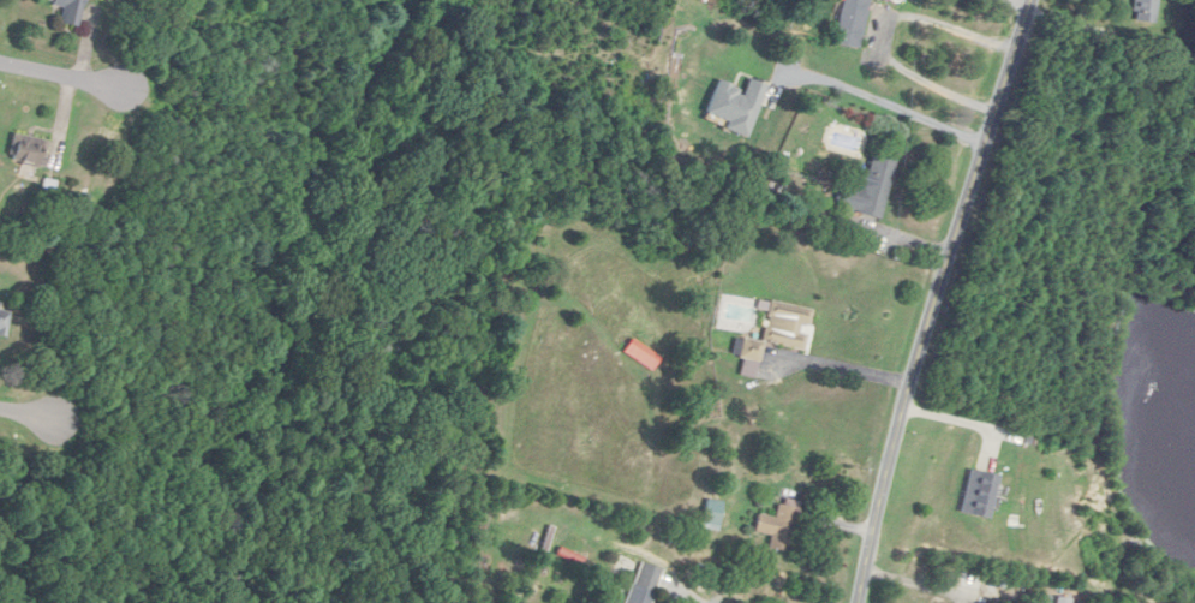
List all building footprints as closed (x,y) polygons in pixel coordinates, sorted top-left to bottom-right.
[(60,24),(78,27),(83,0),(41,0),(40,2),(63,6),(60,24)] [(862,49),(867,0),(841,0),(836,46),(862,49)] [(1154,24),(1157,0),(1134,0),(1131,21),(1154,24)] [(751,133),(766,85),(747,80),(744,91),(715,82),(704,119),(751,133)] [(49,143),(15,133),(7,160),(40,170),(49,143)] [(863,192),(843,188),(839,210),(882,219),(894,160),(871,155),(863,192)] [(763,344),(805,353),(814,311),(770,302),(762,342),(743,338),(739,358),(744,359),(741,375),(756,378),(763,344)] [(988,517),(997,474),(969,468),(960,511),(988,517)] [(718,529),(721,501),(706,499),(702,527),(718,529)] [(758,514),(754,532),(771,535),(769,548),(792,553),(801,508),(777,504),(775,517),(758,514)] [(664,570),(641,561),(624,602),(651,602),(664,570)]
